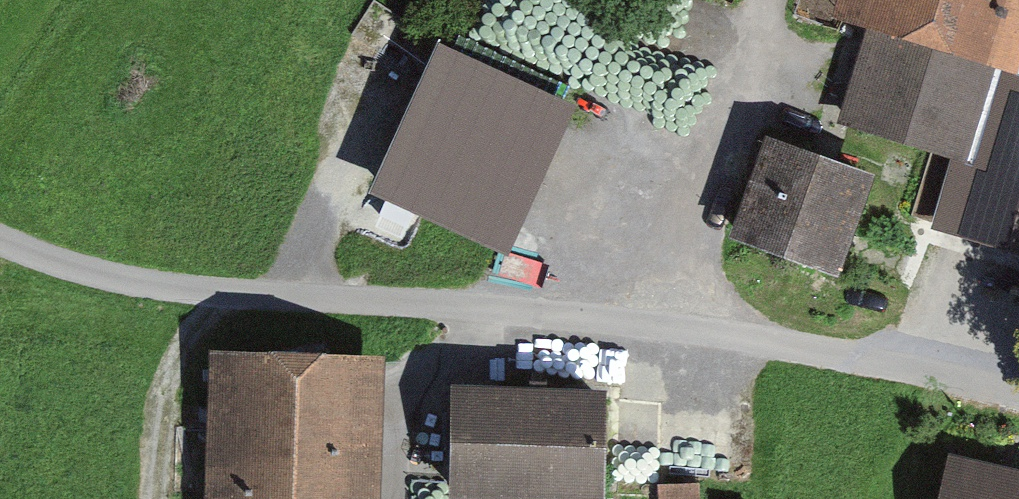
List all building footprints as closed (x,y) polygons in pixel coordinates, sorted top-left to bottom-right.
[(816,18),(858,29),(833,119),(944,150),(925,218),(1018,244),(1018,0),(821,0),(816,18)] [(437,45),(369,195),(506,257),(574,108),(437,45)] [(840,281),(877,178),(767,139),(730,242),(840,281)] [(207,498),(381,498),(384,357),(210,353),(207,498)] [(607,393),(452,391),(451,498),(606,498),(607,393)] [(950,458),(940,498),(1018,498),(1018,473),(950,458)] [(702,486),(660,487),(661,498),(702,498),(702,486)]
